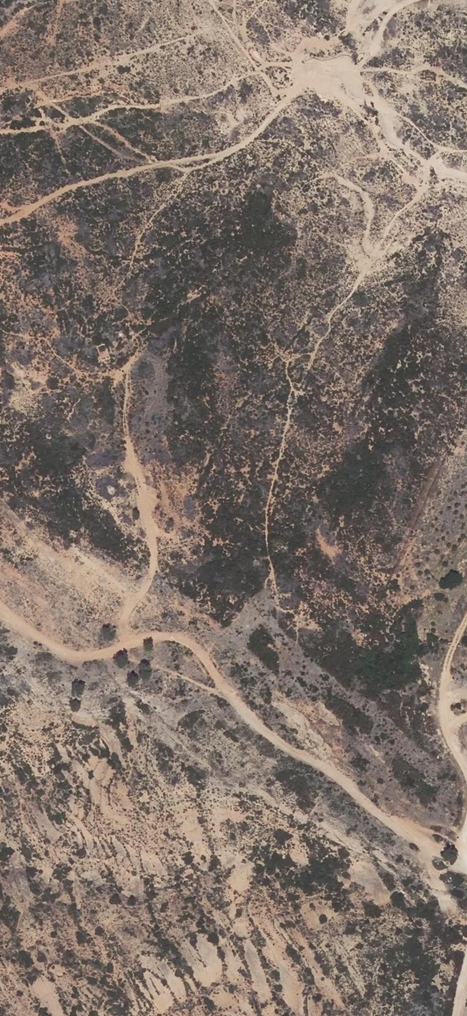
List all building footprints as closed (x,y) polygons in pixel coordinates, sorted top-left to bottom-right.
[(103,362),(112,358),(105,343),(96,348),(103,362)]
